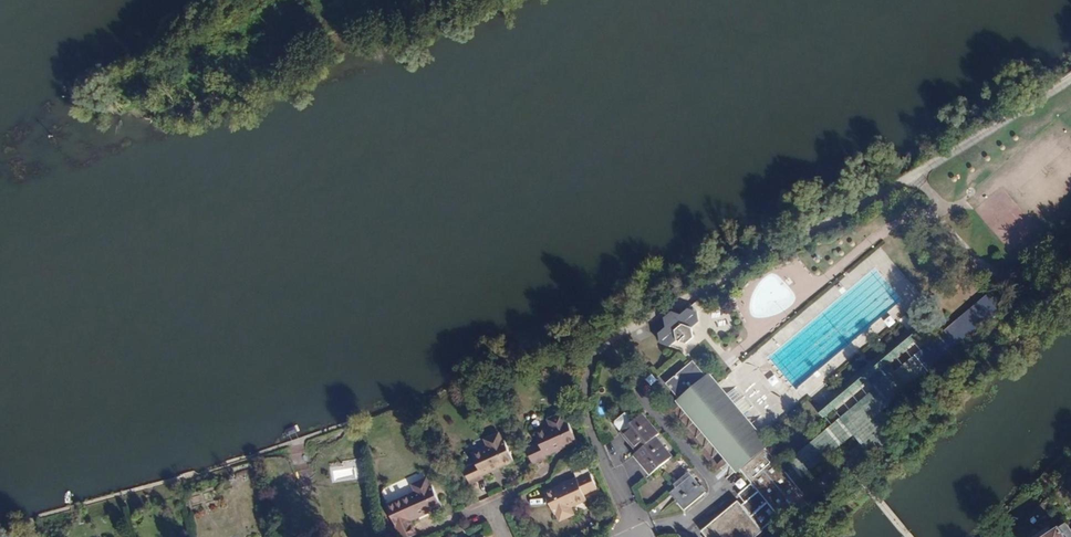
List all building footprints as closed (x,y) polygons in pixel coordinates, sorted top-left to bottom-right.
[(743,504),(740,501),(703,531),(707,536),(706,536),(753,536),(763,529),(752,515),(768,500),(786,522),(810,502),(796,483),(846,441),(862,462),(893,437),(875,416),(1005,306),(991,290),(895,369),(889,362),(925,332),(917,321),(816,406),(823,416),(869,379),(875,387),(781,466),(765,446),(768,444),(709,375),(707,376),(693,360),(667,381),(680,398),(678,400),(737,470),(741,467),(753,482),(739,494),(745,502),(743,504)] [(669,345),(677,338),(685,342),(693,336),(691,327),(698,321),(696,311),(688,308),(680,314),(672,311),(664,317),(666,325),(659,332),(661,341),(669,345)] [(644,413),(622,431),(639,450),(657,435),(660,433),(644,413)] [(542,446),(529,451),(536,466),(549,461),(548,458),(579,445),(571,427),(569,428),(567,423),(563,421),(555,424),(553,430),(555,435),(540,441),(542,446)] [(636,453),(652,473),(674,456),(657,435),(639,450),(636,453)] [(478,464),(466,470),(473,486),(487,479),(486,477),(495,473),(502,470),(517,463),(510,444),(507,445),(506,442),(501,439),(491,443),(489,448),(491,452),(476,458),(478,464)] [(670,492),(685,509),(706,492),(690,471),(675,483),(677,486),(670,492)] [(413,491),(407,478),(380,490),(387,503),(413,491)] [(558,514),(559,518),(564,519),(571,516),(573,512),(571,508),(588,501),(586,497),(598,492),(593,478),(580,483),(579,480),(546,494),(555,515),(558,514)] [(416,494),(418,498),(403,504),(405,509),(393,515),(403,536),(413,536),(418,535),(412,521),(421,517),(420,514),(426,512),(427,514),(442,507),(436,491),(433,492),(432,488),(427,486),(419,489),(416,494)] [(697,522),(701,529),(709,524),(705,517),(697,522)] [(1068,525),(1050,536),(1070,536),(1070,529),(1068,525)]
